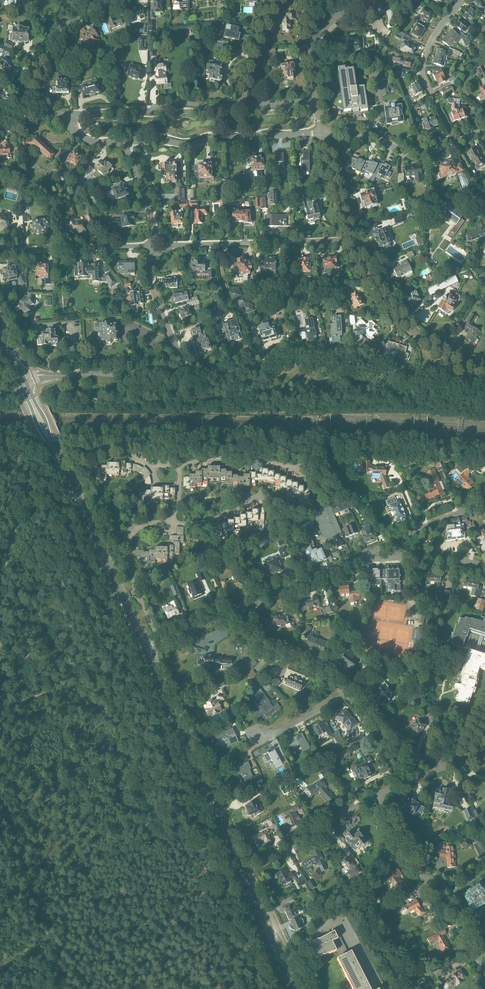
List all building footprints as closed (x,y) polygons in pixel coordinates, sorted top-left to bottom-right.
[(20,4),(16,4),(16,1),(13,1),(13,0),(2,0),(2,1),(7,1),(7,2),(8,2),(7,6),(16,6),(16,11),(20,11),(20,4)] [(163,13),(163,6),(162,6),(161,1),(161,0),(158,0),(157,0),(158,1),(153,1),(154,11),(150,11),(150,19),(154,19),(154,13),(162,13),(163,13)] [(173,4),(173,6),(176,6),(179,6),(179,10),(185,10),(187,10),(187,3),(184,3),(179,3),(179,0),(173,0),(173,4)] [(475,4),(476,6),(478,7),(479,6),(481,9),(483,11),(484,9),(484,7),(484,2),(482,3),(479,0),(476,0),(473,2),(475,4)] [(26,4),(22,8),(28,14),(33,10),(26,4)] [(434,15),(433,15),(427,11),(424,8),(420,14),(422,16),(421,18),(429,22),(431,18),(431,19),(432,19),(433,19),(433,18),(434,18),(434,17),(434,16),(434,15)] [(135,19),(139,17),(140,20),(145,19),(145,18),(142,9),(138,11),(138,9),(132,11),(135,19)] [(466,14),(463,17),(467,20),(468,19),(470,21),(474,16),(472,14),(474,12),(470,9),(467,12),(465,14),(466,14)] [(290,18),(294,18),(293,12),(286,13),(286,18),(281,19),(282,22),(283,22),(284,31),(290,30),(289,21),(291,21),(290,18)] [(110,29),(123,24),(120,18),(115,20),(114,17),(107,19),(110,29)] [(470,28),(468,26),(460,20),(456,26),(459,28),(458,29),(460,31),(461,30),(466,34),(471,31),(472,31),(473,30),(475,32),(476,30),(471,26),(470,28)] [(415,26),(413,29),(423,34),(424,32),(424,31),(425,28),(416,23),(414,26),(415,26)] [(225,30),(239,33),(240,30),(239,29),(229,27),(230,26),(226,25),(225,30)] [(31,42),(31,36),(28,36),(28,33),(29,33),(29,32),(28,29),(26,29),(26,30),(23,30),(23,28),(17,28),(17,29),(14,28),(14,32),(14,34),(11,34),(11,40),(13,40),(27,42),(27,41),(31,42)] [(95,44),(99,41),(96,37),(98,36),(92,28),(80,37),(86,45),(93,40),(95,44)] [(421,37),(423,34),(413,29),(412,31),(411,31),(410,34),(419,40),(420,37),(421,37)] [(240,34),(239,33),(225,30),(225,31),(225,30),(223,38),(239,41),(240,34)] [(452,31),(447,37),(453,41),(456,44),(461,38),(452,31)] [(453,41),(447,37),(446,39),(445,38),(442,42),(449,47),(453,41)] [(354,40),(348,41),(349,51),(355,50),(355,52),(353,52),(354,57),(367,56),(367,51),(363,51),(363,49),(365,49),(364,44),(360,44),(360,38),(353,39),(354,40)] [(416,48),(405,42),(403,47),(401,51),(407,54),(408,52),(413,55),(416,48)] [(236,48),(227,44),(223,43),(223,45),(224,45),(223,49),(225,50),(234,53),(236,48)] [(1,49),(0,50),(1,50),(0,52),(0,53),(9,57),(12,51),(3,46),(2,49),(1,49)] [(76,55),(78,49),(71,47),(69,53),(76,55)] [(436,57),(444,59),(445,55),(444,55),(445,52),(438,50),(436,57)] [(402,54),(397,52),(394,51),(392,62),(400,63),(399,66),(410,68),(411,61),(404,59),(401,58),(401,57),(402,54)] [(444,59),(436,57),(435,60),(434,59),(433,64),(444,67),(445,62),(442,62),(443,59),(444,59)] [(12,70),(0,59),(0,74),(3,77),(4,77),(6,80),(10,75),(9,74),(12,70)] [(222,81),(222,76),(221,76),(221,67),(214,67),(214,66),(213,66),(213,62),(208,61),(208,64),(207,63),(207,66),(207,70),(206,76),(209,76),(209,81),(210,81),(210,84),(215,84),(215,81),(216,81),(222,81)] [(292,71),(294,70),(293,64),(292,64),(292,62),(281,64),(281,66),(282,72),(281,72),(282,79),(283,79),(283,82),(288,81),(288,80),(293,79),(292,71)] [(165,64),(155,65),(156,68),(155,68),(155,73),(156,73),(156,76),(155,77),(156,81),(157,81),(157,84),(167,83),(166,76),(165,72),(166,72),(165,64)] [(141,80),(143,71),(140,70),(141,68),(130,65),(127,76),(132,77),(133,79),(135,79),(136,78),(141,80)] [(336,101),(336,102),(336,103),(336,104),(337,105),(337,106),(344,109),(344,112),(351,111),(351,109),(360,108),(361,112),(368,111),(376,110),(375,106),(367,107),(364,88),(356,89),(353,69),(345,71),(345,68),(338,69),(342,97),(340,98),(339,98),(338,98),(337,99),(336,99),(336,100),(336,101)] [(438,86),(445,82),(440,71),(433,75),(438,86)] [(69,88),(72,88),(71,80),(68,81),(68,80),(61,81),(61,73),(56,73),(56,81),(56,87),(53,87),(53,93),(56,93),(69,93),(69,88)] [(92,79),(85,81),(86,86),(78,88),(77,85),(75,86),(75,89),(75,90),(75,91),(76,94),(82,92),(83,97),(101,92),(104,91),(102,85),(99,85),(98,82),(93,84),(92,79)] [(411,86),(409,87),(410,90),(411,90),(412,92),(410,94),(412,98),(418,95),(419,97),(423,95),(422,93),(418,84),(414,86),(413,85),(411,86)] [(444,97),(454,92),(451,86),(441,91),(444,97)] [(457,111),(453,99),(448,99),(449,103),(452,104),(453,108),(452,108),(453,112),(452,113),(453,117),(451,118),(452,122),(454,121),(454,122),(461,120),(458,111),(457,111)] [(456,99),(453,99),(457,111),(458,111),(461,120),(465,118),(467,117),(465,113),(463,114),(461,108),(460,108),(459,106),(460,99),(456,99)] [(389,108),(385,109),(387,125),(403,123),(401,107),(396,107),(396,105),(389,106),(389,108)] [(434,117),(433,114),(429,115),(431,118),(430,119),(429,119),(428,119),(423,121),(424,122),(421,123),(424,131),(427,130),(427,131),(432,129),(432,128),(438,126),(435,118),(434,117)] [(55,155),(47,148),(40,141),(41,140),(38,137),(37,138),(34,141),(27,141),(23,141),(23,148),(27,148),(27,144),(33,144),(51,160),(55,155)] [(12,158),(12,154),(11,154),(10,141),(2,142),(2,144),(3,144),(3,146),(0,146),(0,156),(2,156),(2,155),(7,155),(7,158),(12,158)] [(482,165),(484,164),(478,150),(476,151),(475,149),(472,151),(471,150),(469,151),(469,152),(468,153),(472,160),(473,160),(477,169),(482,166),(482,165)] [(81,160),(82,159),(81,157),(82,157),(75,153),(73,156),(70,155),(67,161),(77,166),(80,160),(81,160)] [(303,171),(310,171),(309,162),(309,153),(303,153),(303,158),(301,158),(302,162),(303,162),(303,171)] [(278,173),(284,172),(283,163),(284,163),(283,154),(277,154),(278,160),(276,160),(276,167),(277,167),(278,173)] [(248,159),(247,160),(248,165),(249,165),(252,165),(252,171),(257,171),(258,178),(255,178),(256,186),(263,186),(262,177),(262,174),(262,170),(264,170),(263,161),(261,161),(260,158),(259,157),(257,157),(256,158),(248,159)] [(360,173),(365,162),(360,159),(359,160),(353,158),(350,157),(347,164),(344,165),(345,168),(352,171),(355,170),(360,173)] [(365,162),(360,173),(363,174),(364,173),(368,175),(368,173),(373,175),(373,173),(378,165),(372,162),(372,163),(366,160),(365,162)] [(110,175),(114,170),(111,168),(112,167),(111,167),(111,166),(110,164),(109,164),(108,164),(107,165),(105,163),(105,164),(102,161),(96,168),(94,170),(96,172),(93,175),(98,179),(102,175),(105,177),(109,173),(110,175)] [(456,173),(462,170),(460,164),(454,167),(452,162),(451,162),(450,162),(448,163),(442,165),(439,166),(438,167),(439,168),(438,169),(439,171),(440,171),(441,173),(438,174),(440,179),(441,180),(443,179),(443,178),(450,175),(451,177),(456,175),(456,173)] [(214,177),(212,178),(211,163),(206,163),(206,165),(196,165),(195,166),(196,184),(206,183),(206,181),(214,181),(214,177)] [(378,165),(373,173),(377,175),(377,174),(385,178),(386,177),(389,178),(392,173),(388,172),(390,167),(385,165),(384,166),(379,163),(378,165)] [(172,183),(180,183),(179,168),(176,169),(176,165),(167,165),(167,164),(162,164),(162,165),(158,165),(159,171),(162,170),(163,178),(168,178),(168,181),(172,181),(172,183)] [(87,175),(93,169),(88,165),(83,171),(87,175)] [(416,182),(422,181),(421,175),(422,175),(421,166),(417,166),(417,165),(415,166),(413,166),(405,167),(406,176),(415,175),(416,182)] [(114,186),(110,187),(113,195),(114,195),(116,200),(120,198),(121,200),(126,198),(126,196),(129,195),(127,190),(128,190),(127,185),(120,187),(120,186),(117,187),(117,188),(115,189),(114,186)] [(187,201),(186,187),(179,188),(179,192),(179,193),(181,193),(181,198),(179,198),(179,201),(187,201)] [(375,198),(373,191),(366,193),(366,195),(361,196),(363,202),(362,203),(363,207),(364,207),(366,207),(367,207),(369,208),(370,206),(376,204),(378,204),(376,198),(375,198)] [(277,192),(270,192),(270,205),(278,205),(277,192)] [(317,205),(306,208),(308,220),(309,220),(309,222),(319,220),(319,218),(320,218),(319,213),(318,213),(317,205)] [(450,231),(455,234),(451,239),(452,239),(465,221),(460,218),(463,215),(449,205),(442,215),(455,224),(450,231)] [(181,208),(181,210),(175,211),(175,213),(171,213),(172,225),(173,228),(178,227),(178,225),(183,224),(182,212),(183,212),(183,208),(181,208)] [(195,209),(195,223),(202,223),(202,214),(207,214),(207,208),(195,209)] [(8,230),(11,219),(10,218),(11,215),(5,213),(6,212),(3,211),(1,216),(0,216),(0,227),(8,230)] [(239,216),(240,211),(231,211),(231,218),(233,218),(233,222),(240,222),(241,218),(238,218),(238,216),(239,216)] [(253,212),(240,211),(239,216),(238,216),(238,218),(241,218),(240,222),(245,222),(245,223),(252,223),(253,212)] [(80,219),(78,219),(78,222),(78,224),(78,231),(79,234),(86,233),(85,223),(88,221),(89,222),(93,220),(90,214),(86,216),(87,219),(85,220),(81,221),(80,219)] [(133,216),(133,215),(120,217),(120,218),(104,221),(104,222),(105,222),(105,227),(116,226),(117,226),(117,223),(121,223),(122,227),(135,225),(134,219),(134,216),(133,216)] [(267,227),(286,226),(286,215),(267,215),(267,227)] [(396,225),(404,222),(402,216),(394,218),(396,225)] [(48,221),(47,221),(39,222),(38,219),(34,220),(35,229),(31,229),(32,234),(36,234),(40,234),(40,233),(47,232),(46,228),(48,227),(48,221)] [(66,222),(66,226),(70,226),(70,232),(78,231),(78,224),(78,222),(77,219),(73,219),(73,220),(69,220),(69,222),(66,222)] [(468,242),(479,238),(480,241),(484,240),(483,237),(484,236),(484,231),(484,229),(484,227),(475,231),(476,233),(466,236),(468,242)] [(388,229),(384,231),(374,235),(376,238),(375,239),(377,243),(378,243),(380,248),(383,246),(384,249),(390,246),(389,244),(390,244),(387,237),(391,236),(388,229)] [(276,264),(276,263),(276,258),(265,258),(265,264),(260,264),(260,268),(265,268),(272,268),(272,271),(276,271),(276,264)] [(336,268),(339,268),(338,263),(336,263),(336,258),(323,261),(325,271),(323,271),(323,274),(325,273),(333,272),(332,269),(336,269),(336,268)] [(192,266),(192,271),(202,271),(202,274),(205,274),(208,274),(208,271),(205,271),(205,260),(203,260),(203,259),(198,259),(196,259),(195,259),(195,266),(192,266)] [(297,272),(302,271),(302,276),(311,276),(311,268),(310,268),(310,264),(308,264),(308,260),(307,259),(304,259),(303,260),(298,260),(298,261),(295,261),(294,261),(295,266),(295,267),(297,267),(297,272)] [(398,278),(412,271),(406,260),(401,263),(402,265),(393,270),(398,278)] [(122,274),(135,274),(135,261),(124,261),(119,261),(119,267),(118,267),(119,272),(121,271),(122,274)] [(248,274),(250,274),(250,271),(251,271),(251,267),(250,267),(249,262),(248,261),(246,261),(245,262),(242,262),(242,261),(237,261),(237,263),(234,263),(233,264),(233,268),(234,269),(237,269),(238,278),(242,278),(242,281),(248,281),(248,278),(248,274)] [(75,270),(75,277),(79,277),(80,277),(80,278),(87,278),(88,277),(89,277),(89,276),(93,276),(93,282),(99,282),(99,280),(107,280),(111,287),(118,283),(110,272),(104,276),(99,277),(98,265),(92,265),(92,266),(88,267),(88,264),(83,265),(83,264),(82,264),(80,264),(79,265),(79,270),(75,270)] [(42,278),(46,278),(46,284),(55,284),(55,276),(55,280),(52,280),(52,277),(48,277),(48,276),(48,266),(38,266),(38,267),(34,267),(34,271),(38,271),(38,277),(42,277),(42,278)] [(11,281),(18,279),(17,277),(15,267),(3,270),(0,271),(1,276),(3,275),(5,280),(10,279),(11,281)] [(21,285),(25,284),(27,284),(24,274),(18,276),(20,286),(21,285)] [(426,279),(428,283),(437,279),(435,275),(431,276),(431,274),(428,275),(429,277),(426,279)] [(428,289),(431,297),(432,297),(431,294),(457,282),(458,284),(459,284),(455,276),(428,289)] [(177,283),(178,283),(178,277),(176,277),(174,277),(174,278),(172,278),(172,279),(163,279),(163,281),(162,282),(162,283),(163,283),(163,285),(170,285),(170,288),(172,288),(172,290),(177,289),(177,288),(177,283)] [(25,284),(21,285),(22,289),(17,290),(18,295),(26,293),(26,292),(27,292),(25,284)] [(123,296),(127,293),(126,291),(122,286),(118,289),(123,296)] [(127,293),(128,293),(130,293),(132,305),(139,304),(138,304),(143,303),(142,293),(137,293),(137,290),(126,291),(127,293)] [(232,295),(230,295),(231,297),(233,302),(237,301),(240,307),(244,306),(247,312),(252,310),(250,305),(249,306),(248,304),(245,296),(241,298),(240,297),(241,296),(238,290),(231,293),(232,295)] [(312,296),(310,291),(307,292),(306,290),(302,292),(305,302),(310,301),(309,297),(312,296)] [(411,300),(409,301),(411,306),(418,303),(419,301),(420,302),(421,301),(421,300),(419,299),(420,298),(416,291),(411,294),(412,296),(410,297),(411,300)] [(357,308),(364,304),(357,292),(353,294),(355,297),(351,299),(354,304),(355,303),(357,308)] [(190,300),(188,301),(186,293),(173,296),(175,304),(185,301),(186,304),(198,300),(197,297),(191,298),(190,300)] [(443,300),(443,301),(442,300),(440,303),(441,305),(439,309),(444,312),(449,315),(450,312),(451,312),(453,311),(454,310),(453,308),(454,308),(455,308),(458,304),(458,303),(457,302),(456,302),(457,301),(457,302),(459,301),(460,299),(460,298),(461,298),(460,297),(460,296),(456,293),(455,294),(454,295),(453,294),(452,297),(452,298),(449,296),(447,295),(444,298),(444,299),(443,299),(443,300)] [(29,306),(34,305),(32,298),(31,296),(28,297),(28,299),(20,302),(21,305),(18,306),(15,307),(17,311),(20,310),(20,311),(22,310),(23,313),(30,311),(29,306)] [(428,297),(424,299),(427,305),(431,303),(433,302),(430,296),(428,297)] [(187,304),(188,307),(182,309),(182,310),(180,311),(181,314),(180,314),(181,318),(182,317),(183,320),(187,319),(186,317),(192,315),(191,311),(190,307),(191,306),(199,304),(198,300),(187,304)] [(467,322),(467,323),(463,327),(465,330),(467,329),(469,331),(468,333),(469,333),(466,339),(473,343),(478,336),(479,336),(481,333),(474,329),(476,327),(471,324),(476,316),(471,314),(466,322),(467,322)] [(340,331),(342,331),(341,316),(333,317),(334,324),(331,324),(332,336),(334,336),(334,337),(335,337),(335,343),(341,342),(340,331)] [(276,337),(280,336),(278,327),(274,329),(274,328),(269,329),(268,324),(269,324),(267,317),(261,319),(263,325),(258,327),(262,342),(268,341),(268,342),(271,341),(271,340),(277,338),(276,337)] [(306,337),(308,337),(309,341),(316,341),(315,338),(317,337),(312,319),(305,321),(306,325),(305,326),(307,332),(299,333),(300,336),(301,336),(302,341),(307,339),(306,337)] [(361,319),(355,325),(362,331),(360,333),(363,335),(364,334),(369,339),(375,334),(372,331),(374,329),(373,328),(375,326),(376,325),(371,320),(367,324),(361,319)] [(235,342),(242,340),(238,328),(236,320),(223,324),(224,329),(228,342),(229,346),(230,347),(235,345),(235,342)] [(109,324),(108,323),(96,324),(96,331),(100,331),(101,333),(100,333),(100,334),(97,334),(98,341),(101,341),(101,342),(106,341),(106,342),(108,343),(111,343),(113,341),(118,340),(117,327),(116,327),(116,324),(109,324)] [(206,351),(211,349),(207,335),(206,335),(205,331),(201,333),(199,328),(191,330),(194,339),(196,338),(199,350),(200,350),(200,353),(201,354),(206,352),(206,351)] [(55,338),(55,331),(47,332),(47,334),(42,334),(42,336),(37,336),(38,346),(43,346),(48,346),(48,344),(51,344),(51,347),(57,346),(57,344),(58,343),(58,338),(55,338)] [(388,341),(386,349),(398,353),(397,357),(404,359),(405,357),(407,358),(409,354),(405,353),(407,347),(403,346),(402,348),(399,347),(400,345),(388,341)] [(386,467),(375,466),(373,466),(373,465),(371,465),(371,460),(364,459),(364,471),(370,472),(370,474),(372,474),(372,477),(380,478),(385,489),(390,487),(389,482),(388,482),(385,476),(386,476),(387,466),(386,466),(386,467)] [(131,470),(131,464),(125,464),(125,462),(119,462),(119,463),(107,463),(107,466),(101,466),(101,468),(95,468),(95,474),(101,474),(101,478),(107,478),(107,473),(113,473),(113,475),(119,475),(119,473),(125,473),(125,470),(131,470)] [(220,468),(220,467),(208,466),(208,468),(202,468),(202,472),(196,472),(196,473),(190,473),(190,477),(184,477),(183,489),(190,489),(190,487),(196,487),(196,484),(202,484),(202,482),(208,482),(208,477),(214,477),(214,478),(220,479),(219,482),(225,482),(225,484),(231,484),(231,488),(237,488),(237,490),(244,490),(244,486),(250,486),(250,484),(256,484),(256,481),(267,482),(267,483),(273,484),(273,487),(279,487),(279,489),(285,489),(285,492),(291,492),(291,495),(297,495),(297,498),(303,498),(303,500),(309,501),(310,488),(304,488),(304,484),(298,484),(298,483),(292,482),(292,479),(286,479),(286,477),(280,477),(280,473),(274,473),(274,471),(268,471),(268,467),(259,467),(259,475),(256,475),(256,471),(250,471),(250,474),(244,474),(244,478),(238,478),(238,474),(232,474),(232,472),(226,472),(226,468),(220,468)] [(470,467),(457,480),(465,488),(466,487),(468,488),(474,483),(473,482),(475,480),(471,476),(469,478),(468,478),(469,477),(468,476),(468,475),(473,470),(470,467)] [(441,496),(445,495),(442,487),(443,487),(441,482),(440,482),(435,469),(428,472),(430,477),(432,476),(438,490),(425,495),(427,500),(441,494),(441,496)] [(169,486),(163,486),(163,488),(151,487),(151,491),(145,491),(145,493),(139,493),(139,498),(145,498),(145,502),(151,502),(151,497),(157,497),(157,499),(163,499),(163,498),(169,498),(169,494),(175,494),(175,488),(169,488),(169,486)] [(403,520),(407,518),(400,501),(397,502),(395,497),(386,501),(388,507),(390,506),(397,522),(401,520),(401,521),(402,521),(402,520),(403,520)] [(330,505),(334,515),(353,507),(346,498),(330,505)] [(341,533),(334,515),(330,505),(312,513),(323,539),(327,539),(336,536),(341,533)] [(258,506),(258,510),(252,509),(252,511),(246,511),(246,515),(240,515),(240,516),(234,516),(234,520),(228,520),(228,522),(222,522),(222,526),(216,526),(216,537),(224,537),(224,535),(228,535),(228,532),(236,532),(236,530),(240,530),(240,526),(248,527),(248,525),(252,525),(252,521),(260,521),(260,519),(264,519),(265,506),(258,506)] [(288,535),(314,524),(311,516),(285,527),(288,535)] [(448,541),(465,539),(464,532),(462,532),(461,529),(464,529),(464,526),(463,524),(460,524),(460,523),(458,518),(452,521),(454,525),(454,526),(446,527),(448,536),(447,537),(446,537),(446,541),(448,541)] [(464,524),(469,533),(477,528),(473,522),(471,523),(470,521),(464,524)] [(358,533),(354,524),(342,529),(346,538),(358,533)] [(363,530),(360,531),(363,537),(365,542),(368,541),(369,542),(374,540),(373,539),(377,537),(375,532),(373,532),(371,527),(369,527),(363,530)] [(333,537),(338,548),(344,545),(342,539),(345,538),(343,533),(342,534),(341,533),(336,536),(333,537)] [(316,550),(313,551),(312,547),(314,547),(313,544),(314,544),(310,535),(304,538),(305,540),(297,544),(299,548),(295,550),(297,554),(296,554),(300,563),(306,561),(302,552),(305,551),(311,566),(320,562),(320,561),(326,559),(322,548),(316,551),(316,550)] [(183,536),(177,536),(171,536),(171,542),(173,542),(173,546),(173,548),(179,548),(179,542),(183,542),(183,536)] [(144,553),(144,556),(144,558),(149,558),(149,562),(155,562),(156,557),(161,557),(161,559),(167,559),(168,557),(174,557),(174,553),(180,553),(180,548),(179,548),(173,548),(173,546),(167,546),(167,547),(155,547),(155,550),(149,550),(149,552),(144,552),(144,553)] [(288,556),(285,548),(279,550),(282,559),(288,556)] [(269,576),(283,570),(278,558),(277,558),(276,556),(269,559),(269,561),(264,563),(264,562),(263,563),(263,564),(264,564),(265,567),(262,568),(264,573),(267,572),(269,576)] [(386,570),(381,570),(381,579),(386,579),(386,585),(390,585),(390,591),(400,591),(400,580),(401,580),(400,569),(395,569),(391,569),(386,570)] [(381,585),(381,579),(381,570),(370,570),(370,580),(371,580),(371,583),(372,583),(372,585),(375,585),(375,584),(381,584),(381,585)] [(203,573),(197,575),(200,582),(206,579),(203,573)] [(441,582),(441,576),(431,575),(430,577),(427,577),(426,581),(426,584),(426,585),(429,585),(430,585),(430,582),(437,582),(436,589),(439,589),(440,582),(441,582)] [(214,588),(220,585),(217,578),(211,580),(214,588)] [(197,579),(187,583),(189,589),(188,589),(190,595),(191,594),(194,600),(204,595),(201,590),(203,589),(201,584),(199,585),(197,579)] [(243,585),(240,579),(230,583),(230,581),(227,582),(226,580),(222,582),(226,593),(233,591),(233,589),(237,587),(237,588),(243,585)] [(463,586),(472,588),(470,595),(479,597),(482,586),(479,585),(480,583),(469,580),(469,582),(464,581),(463,586)] [(346,595),(349,594),(350,603),(357,602),(357,600),(360,599),(359,591),(351,592),(350,584),(344,584),(344,586),(339,587),(340,595),(346,594),(346,595)] [(443,590),(442,600),(449,600),(450,591),(443,590)] [(309,608),(319,604),(316,595),(313,596),(313,598),(308,601),(307,599),(302,601),(304,606),(308,604),(309,608)] [(479,599),(476,609),(482,611),(484,601),(479,599)] [(172,617),(179,614),(177,609),(180,608),(177,600),(173,602),(174,605),(165,609),(168,618),(169,618),(170,618),(171,617),(172,617)] [(335,611),(333,605),(325,608),(327,614),(335,611)] [(290,624),(290,619),(289,613),(277,615),(271,616),(272,620),(275,620),(276,626),(277,626),(281,626),(281,625),(290,624)] [(481,618),(480,621),(471,618),(471,619),(465,617),(464,619),(460,618),(458,625),(456,624),(451,639),(453,639),(451,645),(468,650),(458,684),(457,684),(456,684),(455,684),(455,685),(454,686),(455,686),(455,687),(455,688),(456,688),(460,689),(456,701),(467,704),(469,698),(471,699),(476,681),(480,667),(484,669),(484,620),(481,618)] [(312,627),(306,625),(303,631),(309,634),(312,627)] [(422,644),(424,628),(418,627),(417,631),(416,631),(415,639),(416,639),(416,643),(422,644)] [(322,654),(328,642),(310,635),(305,647),(313,650),(313,649),(317,650),(316,652),(322,654)] [(351,643),(348,641),(345,639),(340,645),(346,649),(351,643)] [(342,656),(338,662),(341,665),(341,664),(350,671),(354,667),(354,665),(356,664),(354,663),(351,660),(355,656),(356,654),(351,649),(349,651),(347,654),(345,653),(342,656)] [(198,661),(198,665),(214,666),(217,666),(218,663),(224,664),(224,663),(232,664),(232,658),(224,658),(224,657),(219,657),(219,659),(214,658),(214,656),(204,655),(203,661),(198,661)] [(252,667),(257,662),(253,659),(250,663),(251,664),(243,667),(244,671),(252,667)] [(252,679),(257,675),(253,671),(248,676),(252,679)] [(276,676),(271,681),(276,687),(281,682),(276,676)] [(289,676),(286,684),(301,690),(304,682),(289,676)] [(382,677),(373,684),(377,688),(378,687),(380,689),(376,692),(379,695),(378,696),(382,701),(383,700),(386,703),(387,704),(390,702),(389,701),(393,698),(390,694),(391,693),(387,689),(386,690),(383,686),(385,685),(383,682),(385,681),(382,677)] [(224,681),(213,686),(215,692),(218,691),(217,689),(225,685),(224,681)] [(265,694),(254,703),(267,718),(281,707),(277,703),(273,707),(270,702),(268,700),(269,700),(265,694)] [(224,700),(225,696),(217,695),(217,699),(216,700),(213,701),(212,701),(207,703),(208,704),(205,705),(206,708),(205,709),(209,716),(213,713),(214,715),(218,713),(217,711),(221,710),(218,703),(222,701),(221,700),(224,700)] [(354,726),(357,724),(351,716),(350,717),(346,711),(345,713),(343,711),(336,717),(339,721),(340,720),(343,723),(345,722),(349,726),(352,724),(354,726)] [(428,721),(433,724),(437,718),(431,713),(429,717),(430,718),(428,721)] [(424,720),(420,716),(417,714),(415,716),(418,719),(416,722),(415,721),(414,721),(412,723),(412,724),(413,725),(411,727),(416,730),(416,731),(417,733),(418,733),(419,733),(425,726),(421,723),(424,720)] [(334,738),(335,738),(327,723),(325,724),(324,722),(314,727),(319,736),(327,732),(331,740),(334,738)] [(222,728),(211,734),(212,738),(211,738),(214,745),(219,743),(224,740),(228,747),(238,742),(234,732),(234,731),(232,728),(231,729),(227,731),(226,731),(224,732),(222,728)] [(304,752),(310,748),(305,739),(303,739),(300,734),(290,740),(294,747),(300,744),(304,752)] [(334,738),(338,746),(344,743),(340,735),(335,738),(334,738)] [(360,743),(358,738),(347,743),(346,744),(347,747),(349,746),(349,748),(360,743)] [(276,768),(282,764),(275,751),(275,750),(269,754),(268,752),(263,755),(264,755),(268,762),(272,760),(276,768)] [(248,763),(247,763),(236,768),(239,774),(242,773),(244,777),(245,777),(247,782),(253,779),(249,769),(251,769),(248,763)] [(292,772),(289,764),(283,767),(287,774),(292,772)] [(373,775),(374,774),(372,771),(371,770),(370,770),(372,769),(370,764),(366,766),(367,767),(363,769),(362,768),(358,770),(356,768),(354,768),(354,767),(351,769),(355,777),(357,782),(357,781),(358,782),(359,781),(359,782),(373,775)] [(325,778),(330,775),(326,769),(321,772),(325,778)] [(308,788),(304,791),(307,795),(311,793),(312,795),(320,790),(329,801),(334,797),(330,793),(329,793),(324,788),(327,786),(322,779),(308,788)] [(447,791),(443,790),(442,791),(439,790),(438,791),(437,793),(436,793),(435,795),(437,796),(434,807),(445,810),(445,812),(448,812),(450,811),(451,811),(452,805),(446,803),(449,793),(447,791)] [(416,816),(417,812),(421,814),(424,808),(422,807),(423,807),(421,806),(414,802),(415,801),(415,800),(413,800),(412,801),(411,800),(409,799),(406,798),(405,798),(403,802),(402,802),(399,807),(402,808),(402,809),(403,811),(404,812),(406,811),(407,812),(407,811),(416,816)] [(247,814),(247,815),(248,815),(249,815),(250,815),(255,813),(256,815),(260,812),(259,810),(262,809),(258,800),(248,804),(249,806),(246,808),(248,811),(247,811),(246,812),(246,813),(246,814),(247,814)] [(291,808),(293,813),(300,810),(297,805),(291,808)] [(471,809),(464,812),(466,817),(469,816),(470,820),(474,818),(471,809)] [(293,828),(301,824),(295,812),(285,817),(289,825),(291,824),(293,828)] [(270,834),(269,830),(268,830),(277,826),(273,817),(266,820),(269,827),(266,828),(267,831),(254,836),(257,843),(264,839),(266,843),(271,841),(268,835),(270,834)] [(348,837),(346,839),(349,843),(348,843),(351,847),(355,844),(357,847),(360,845),(361,847),(366,843),(362,838),(363,837),(362,837),(359,832),(354,835),(351,831),(347,835),(348,837)] [(448,868),(456,867),(454,858),(456,858),(454,846),(447,847),(447,850),(438,849),(437,856),(446,857),(448,868)] [(311,859),(303,863),(307,870),(310,867),(314,865),(314,866),(315,867),(319,865),(322,872),(327,869),(324,863),(318,849),(313,852),(316,857),(315,858),(314,857),(311,859)] [(386,854),(378,859),(381,864),(389,860),(386,854)] [(354,865),(348,857),(343,861),(349,869),(350,868),(352,870),(346,874),(349,880),(359,872),(361,875),(364,872),(361,867),(357,870),(356,867),(354,868),(353,866),(354,865)] [(398,878),(402,875),(397,868),(386,876),(387,877),(384,878),(381,879),(378,873),(372,876),(376,883),(381,880),(384,885),(387,884),(385,881),(388,878),(394,887),(401,882),(398,878)] [(291,879),(294,877),(292,872),(288,874),(285,869),(276,874),(279,879),(279,880),(282,885),(291,880),(291,879)] [(302,877),(296,880),(299,887),(306,884),(302,877)] [(317,886),(313,879),(306,882),(311,890),(317,886)] [(470,903),(468,905),(471,910),(472,909),(474,911),(478,908),(477,906),(481,903),(482,905),(484,904),(484,890),(483,887),(482,888),(479,883),(467,891),(469,894),(463,897),(466,902),(468,901),(470,903)] [(406,901),(408,899),(412,895),(410,892),(404,898),(406,901)] [(404,906),(405,908),(403,909),(401,910),(401,912),(402,913),(403,914),(405,914),(408,913),(414,909),(415,910),(421,916),(425,913),(420,907),(416,900),(412,895),(408,899),(411,903),(410,904),(409,903),(408,904),(408,905),(404,906)] [(296,913),(300,911),(298,905),(294,907),(293,906),(286,910),(290,918),(297,915),(296,913)] [(289,926),(290,927),(291,928),(292,929),(293,930),(295,930),(296,930),(298,930),(299,930),(301,929),(302,928),(303,927),(303,925),(304,924),(304,922),(304,921),(303,919),(300,920),(299,918),(291,921),(292,924),(289,925),(289,926)] [(443,935),(446,933),(445,930),(428,939),(431,945),(438,941),(444,952),(450,948),(443,935)] [(319,938),(309,943),(317,958),(320,956),(321,956),(325,954),(325,955),(329,953),(333,952),(337,950),(340,957),(348,952),(339,934),(337,935),(335,931),(328,934),(319,939),(319,938)] [(338,958),(353,988),(371,988),(352,951),(348,952),(340,957),(338,958)] [(449,965),(439,968),(441,974),(449,971),(448,968),(450,967),(449,965)] [(459,975),(457,973),(443,983),(447,988),(448,988),(457,983),(458,985),(460,983),(463,981),(463,980),(465,978),(465,977),(466,977),(466,976),(463,972),(459,975)] [(422,985),(418,988),(412,979),(409,981),(408,980),(406,982),(411,988),(425,988),(422,985)]
